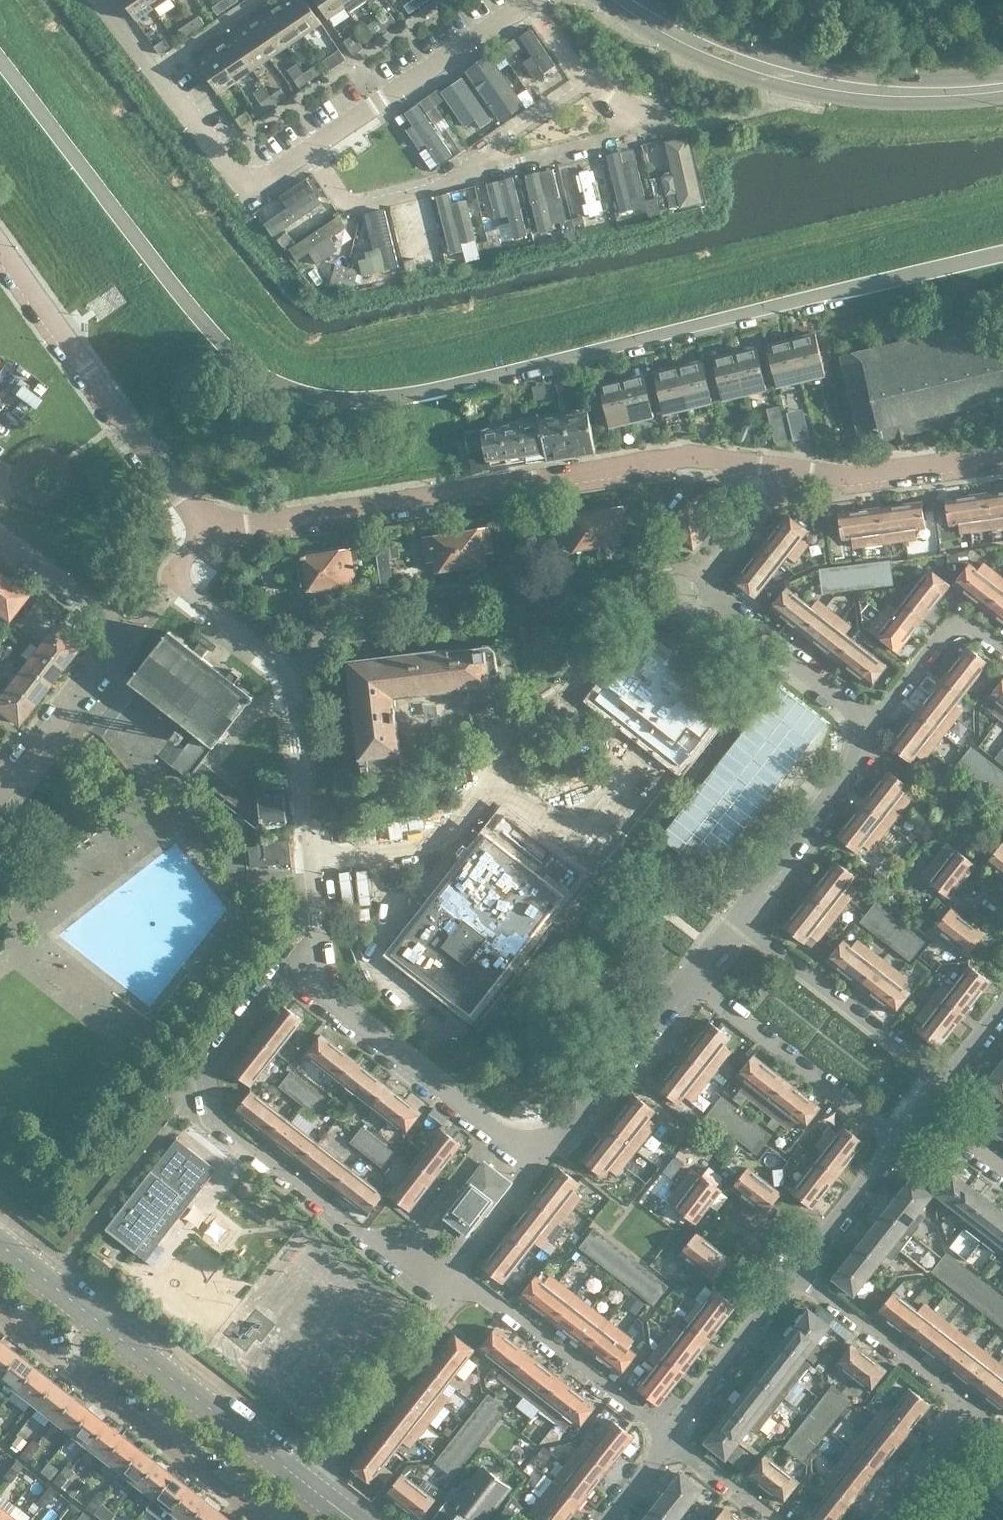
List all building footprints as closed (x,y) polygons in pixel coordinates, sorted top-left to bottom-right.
[(149,0),(123,0),(137,21),(155,9),(149,0)] [(155,9),(168,0),(149,0),(155,9)] [(228,8),(223,0),(213,7),(218,15),(228,8)] [(306,0),(284,0),(282,2),(305,36),(322,24),(306,0)] [(342,0),(316,0),(329,19),(347,7),(342,0)] [(416,0),(413,0),(405,6),(410,14),(420,7),(416,0)] [(305,36),(282,2),(265,13),(267,17),(288,47),(305,36)] [(288,47),(267,17),(265,13),(248,25),(271,59),(288,47)] [(387,29),(397,22),(392,15),(381,21),(379,18),(368,26),(378,39),(389,32),(387,29)] [(205,24),(200,16),(189,23),(195,31),(205,24)] [(195,31),(189,23),(179,30),(184,38),(195,31)] [(271,59),(248,25),(231,36),(234,40),(254,70),(271,59)] [(556,66),(532,29),(520,37),(533,57),(524,62),(537,81),(546,75),(545,73),(556,66)] [(364,49),(355,35),(344,42),(354,56),(364,49)] [(254,70),(234,40),(231,36),(214,47),(237,82),(254,70)] [(525,47),(519,36),(509,42),(516,52),(525,47)] [(170,47),(165,39),(155,47),(160,54),(170,47)] [(515,52),(509,42),(500,49),(506,58),(515,52)] [(237,82),(214,47),(196,60),(219,94),(237,82)] [(506,58),(500,49),(490,55),(496,65),(506,58)] [(330,71),(347,60),(340,50),(323,61),(330,71)] [(500,122),(524,106),(490,56),(466,73),(500,122)] [(321,74),(316,66),(305,73),(310,81),(321,74)] [(310,81),(305,73),(295,80),(300,88),(310,81)] [(462,78),(441,93),(465,127),(476,120),(481,128),(492,121),(462,78)] [(287,96),(282,89),(271,96),(276,104),(287,96)] [(445,100),(438,90),(429,96),(436,106),(445,100)] [(276,104),(271,96),(261,103),(266,111),(276,104)] [(436,106),(429,96),(420,102),(427,112),(436,106)] [(440,166),(454,156),(418,105),(405,114),(413,126),(406,131),(420,151),(426,146),(440,166)] [(252,120),(247,112),(236,119),(242,127),(252,120)] [(689,137),(665,142),(672,175),(661,177),(666,196),(677,193),(681,209),(704,204),(689,137)] [(620,152),(607,155),(621,213),(634,210),(635,215),(648,212),(636,161),(623,164),(620,152)] [(540,172),(525,175),(539,234),(555,230),(553,223),(568,220),(562,197),(547,201),(540,172)] [(513,178),(487,185),(495,219),(508,216),(514,239),(528,236),(513,178)] [(273,237),(323,204),(306,179),(280,197),(288,209),(265,224),(273,237)] [(450,194),(436,197),(450,255),(463,252),(466,263),(481,260),(467,201),(452,204),(450,194)] [(671,208),(668,196),(657,199),(659,210),(671,208)] [(659,210),(657,199),(645,201),(648,213),(659,210)] [(399,268),(385,209),(365,214),(374,251),(366,253),(367,259),(359,261),(363,277),(399,268)] [(346,228),(338,217),(289,250),(297,262),(309,254),(317,267),(339,252),(330,239),(346,228)] [(586,228),(584,217),(572,219),(575,231),(586,228)] [(575,231),(572,219),(561,222),(564,234),(575,231)] [(503,249),(498,228),(486,231),(488,240),(491,252),(503,249)] [(294,240),(287,232),(278,240),(285,248),(294,240)] [(491,252),(488,240),(477,243),(480,255),(491,252)] [(418,270),(415,259),(405,261),(407,273),(418,270)] [(345,278),(348,267),(337,264),(331,284),(343,287),(345,278)] [(356,282),(359,270),(348,267),(345,278),(356,282)] [(994,321),(981,324),(981,322),(976,319),(971,321),(968,325),(968,327),(842,357),(862,445),(896,437),(898,446),(910,443),(908,434),(990,415),(992,424),(1002,421),(1002,419),(1001,412),(1002,412),(1002,360),(994,321)] [(826,376),(819,347),(816,334),(792,339),(802,381),(824,376),(825,376),(826,376)] [(802,381),(792,339),(768,345),(769,349),(777,383),(778,387),(802,381)] [(777,383),(769,349),(758,352),(757,348),(735,353),(746,395),(767,390),(766,385),(777,383)] [(746,395),(735,353),(714,358),(715,362),(704,365),(712,399),(723,396),(724,400),(746,395)] [(712,399),(704,365),(703,361),(679,367),(689,409),(713,403),(712,399)] [(689,409),(679,367),(655,372),(656,376),(664,410),(665,414),(689,409)] [(664,410),(656,376),(645,379),(644,375),(623,380),(633,422),(655,417),(653,413),(664,410)] [(633,422),(623,380),(601,385),(602,389),(590,392),(598,426),(610,423),(611,427),(633,422)] [(596,452),(590,414),(590,413),(467,432),(470,453),(471,453),(474,471),(548,460),(549,460),(554,459),(555,459),(588,453),(588,454),(589,454),(589,453),(595,452),(595,453),(596,453),(596,452)] [(987,494),(992,529),(1002,527),(1002,491),(987,494)] [(992,529),(987,494),(967,496),(972,531),(992,529)] [(972,531),(967,496),(946,499),(949,525),(959,524),(960,533),(972,531)] [(926,528),(923,512),(922,502),(901,505),(906,540),(917,539),(916,530),(926,528)] [(711,528),(714,524),(710,521),(709,522),(692,509),(693,507),(689,504),(686,508),(687,509),(674,526),(672,525),(669,529),(673,533),(674,531),(691,545),(690,546),(694,549),(697,545),(696,544),(710,527),(711,528)] [(906,540),(901,505),(881,508),(885,543),(906,540)] [(628,531),(625,507),(591,512),(597,547),(622,543),(621,532),(628,531)] [(668,518),(655,508),(648,518),(660,528),(668,518)] [(885,543),(881,508),(860,511),(865,546),(885,543)] [(865,546),(860,511),(839,514),(842,540),(852,538),(854,547),(865,546)] [(597,547),(591,512),(557,517),(561,541),(569,540),(571,551),(597,547)] [(801,539),(808,531),(787,515),(774,532),(802,553),(809,545),(801,539)] [(534,536),(532,524),(524,525),(526,538),(534,536)] [(526,538),(524,525),(516,527),(518,539),(526,538)] [(494,552),(490,528),(457,533),(462,568),(488,564),(486,553),(494,552)] [(802,553),(774,532),(761,548),(782,564),(788,556),(795,562),(802,553)] [(462,568),(457,533),(423,538),(427,562),(435,561),(437,572),(462,568)] [(393,586),(387,543),(376,545),(382,587),(393,586)] [(400,557),(399,545),(390,546),(392,558),(400,557)] [(358,583),(355,569),(359,569),(359,568),(356,548),(303,556),(303,559),(299,560),(299,562),(298,562),(293,573),(294,579),(302,588),(303,588),(304,590),(308,589),(308,592),(357,585),(358,585),(358,583)] [(756,597),(782,564),(761,548),(735,581),(756,597)] [(892,573),(891,561),(883,562),(884,574),(892,573)] [(884,574),(883,562),(875,563),(877,575),(884,574)] [(877,575),(875,563),(867,564),(869,576),(877,575)] [(869,576),(867,564),(859,565),(861,577),(869,576)] [(971,599),(993,571),(985,564),(979,571),(971,565),(955,586),(971,599)] [(853,578),(852,565),(844,566),(846,578),(853,578)] [(861,577),(859,565),(852,565),(853,578),(861,577)] [(846,578),(844,566),(836,567),(838,579),(846,578)] [(838,579),(836,567),(828,568),(830,580),(838,579)] [(830,580),(828,568),(820,569),(822,581),(830,580)] [(936,603),(949,586),(929,570),(916,587),(936,603)] [(1002,592),(1002,579),(993,571),(971,599),(988,611),(1002,592)] [(894,585),(892,573),(884,574),(886,586),(894,585)] [(886,586),(884,574),(877,575),(878,587),(886,586)] [(878,587),(877,575),(869,576),(870,588),(878,587)] [(870,588),(869,576),(861,577),(862,589),(870,588)] [(862,589),(861,577),(853,578),(855,590),(862,589)] [(847,590),(846,578),(838,579),(839,591),(847,590)] [(855,590),(853,578),(846,578),(847,590),(855,590)] [(839,591),(838,579),(830,580),(831,592),(839,591)] [(831,592),(830,580),(822,581),(823,593),(831,592)] [(26,596),(7,581),(0,589),(0,613),(8,619),(26,596)] [(924,619),(936,603),(916,587),(903,603),(924,619)] [(788,623),(804,602),(787,589),(771,609),(788,623)] [(988,611),(1002,623),(1002,592),(988,611)] [(805,635),(826,608),(817,601),(812,608),(804,602),(788,623),(805,635)] [(911,635),(924,619),(903,603),(898,610),(890,605),(883,614),(911,635)] [(821,648),(843,620),(826,608),(805,635),(821,648)] [(911,635),(883,614),(877,622),(884,628),(878,636),(898,652),(911,635)] [(853,641),(846,635),(852,627),(843,620),(821,648),(837,661),(853,641)] [(62,667),(77,648),(53,629),(38,648),(62,667)] [(252,696),(237,684),(236,683),(242,676),(234,670),(228,678),(221,672),(221,671),(220,670),(220,671),(204,659),(205,658),(204,658),(203,658),(210,649),(210,648),(214,651),(218,647),(201,634),(198,639),(201,642),(194,651),(188,646),(188,645),(187,645),(172,633),(170,632),(169,633),(167,637),(166,637),(166,638),(158,649),(157,648),(157,649),(157,650),(148,660),(147,661),(148,661),(139,672),(138,673),(135,677),(135,676),(134,677),(134,678),(135,678),(143,684),(151,691),(152,692),(152,691),(167,704),(168,705),(168,704),(184,716),(183,717),(184,717),(185,717),(200,729),(191,741),(208,755),(213,748),(214,748),(215,747),(221,739),(222,738),(224,735),(223,735),(226,731),(227,731),(234,722),(233,721),(239,714),(240,714),(249,703),(250,702),(252,703),(254,700),(253,699),(254,697),(253,696),(252,696)] [(643,639),(595,699),(681,767),(729,706),(643,639)] [(854,674),(870,653),(853,641),(837,661),(854,674)] [(403,773),(395,708),(396,708),(395,697),(502,684),(501,673),(499,673),(495,645),(357,662),(356,662),(355,662),(353,661),(352,660),(351,661),(351,662),(351,663),(350,664),(349,664),(348,665),(349,666),(350,667),(350,668),(351,669),(351,670),(364,778),(403,773)] [(975,680),(988,663),(968,647),(955,664),(975,680)] [(47,686),(62,667),(38,648),(24,667),(47,686)] [(513,664),(510,648),(500,650),(503,665),(513,664)] [(871,687),(887,667),(870,653),(854,674),(871,687)] [(962,696),(975,680),(955,664),(942,680),(962,696)] [(32,704),(47,686),(24,667),(9,686),(32,704)] [(956,704),(962,696),(942,680),(929,697),(957,719),(964,710),(956,704)] [(1002,716),(1002,681),(990,698),(998,704),(993,711),(1001,718),(1002,716)] [(32,704),(9,686),(0,697),(0,710),(17,724),(32,704)] [(721,761),(661,837),(667,842),(670,845),(686,857),(709,875),(729,849),(827,723),(779,686),(721,761)] [(957,719),(929,697),(916,713),(944,735),(957,719)] [(944,735),(916,713),(903,730),(931,751),(944,735)] [(931,751),(903,730),(890,746),(911,762),(914,758),(922,763),(931,751)] [(971,760),(978,750),(972,746),(964,755),(971,760)] [(977,765),(985,755),(978,750),(971,760),(977,765)] [(963,770),(971,760),(964,755),(957,765),(963,770)] [(983,770),(991,760),(985,755),(977,765),(983,770)] [(969,775),(977,765),(971,760),(963,770),(969,775)] [(990,775),(997,765),(991,760),(983,770),(990,775)] [(976,780),(983,770),(977,765),(969,775),(976,780)] [(1002,771),(1002,770),(997,765),(990,775),(996,780),(1002,771)] [(982,785),(990,775),(983,770),(976,780),(982,785)] [(903,795),(910,787),(889,771),(876,787),(904,809),(911,800),(903,795)] [(988,790),(996,780),(990,775),(982,785),(988,790)] [(995,795),(1002,785),(996,780),(988,790),(995,795)] [(1002,797),(1002,785),(995,795),(1001,800),(1002,797)] [(904,809),(876,787),(863,804),(891,826),(904,809)] [(287,820),(284,795),(259,798),(259,800),(253,801),(253,800),(252,800),(244,809),(261,823),(287,820)] [(891,826),(863,804),(850,820),(878,842),(891,826)] [(505,815),(395,954),(471,1013),(580,874),(551,851),(543,862),(522,845),(530,834),(505,815)] [(878,842),(850,820),(837,837),(858,853),(864,845),(871,851),(878,842)] [(292,862),(291,852),(290,852),(289,842),(290,842),(290,840),(264,843),(265,857),(260,861),(265,865),(292,862)] [(1002,844),(986,864),(1002,877),(1002,844)] [(976,866),(956,850),(956,851),(948,845),(936,861),(963,882),(976,866)] [(850,885),(856,877),(836,861),(823,878),(851,900),(857,891),(850,885)] [(963,882),(936,861),(923,877),(931,882),(930,883),(950,899),(963,882)] [(851,900),(823,878),(810,894),(838,916),(851,900)] [(838,916),(810,894),(797,911),(825,933),(838,916)] [(874,917),(882,907),(876,902),(868,912),(874,917)] [(881,922),(888,912),(882,907),(874,917),(881,922)] [(952,943),(968,922),(951,909),(935,930),(952,943)] [(825,933),(797,911),(784,927),(805,943),(811,936),(818,941),(825,933)] [(867,927),(874,917),(868,912),(860,922),(867,927)] [(887,927),(895,917),(888,912),(881,922),(887,927)] [(873,931),(881,922),(874,917),(867,927),(873,931)] [(893,931),(901,922),(895,917),(887,927),(893,931)] [(879,936),(887,927),(881,922),(873,931),(879,936)] [(900,936),(907,927),(901,922),(893,931),(900,936)] [(968,955),(984,935),(968,922),(952,943),(968,955)] [(886,941),(893,931),(887,927),(879,936),(886,941)] [(906,941),(914,932),(907,927),(900,936),(906,941)] [(892,946),(900,936),(893,931),(886,941),(892,946)] [(912,946),(920,936),(914,932),(906,941),(912,946)] [(898,951),(906,941),(900,936),(892,946),(898,951)] [(919,951),(926,941),(920,936),(912,946),(919,951)] [(845,975),(867,947),(858,940),(852,948),(844,941),(828,962),(845,975)] [(905,956),(912,946),(906,941),(898,951),(905,956)] [(911,961),(919,951),(912,946),(905,956),(911,961)] [(861,988),(883,960),(867,947),(845,975),(861,988)] [(878,1000),(899,973),(883,960),(861,988),(878,1000)] [(977,999),(990,982),(970,966),(957,983),(977,999)] [(895,1014),(910,993),(902,987),(908,980),(899,973),(878,1000),(895,1014)] [(964,1015),(977,999),(957,983),(951,990),(943,984),(937,993),(964,1015)] [(964,1015),(937,993),(924,1009),(952,1031),(964,1015)] [(290,1037),(303,1020),(283,1004),(270,1021),(290,1037)] [(952,1031),(924,1009),(917,1018),(924,1024),(918,1032),(939,1048),(952,1031)] [(277,1053),(290,1037),(270,1021),(257,1037),(277,1053)] [(725,1046),(731,1038),(710,1022),(697,1038),(725,1060),(732,1051),(725,1046)] [(324,1068),(339,1049),(322,1035),(307,1055),(324,1068)] [(251,1086),(277,1053),(257,1037),(231,1070),(251,1086)] [(725,1060),(697,1038),(684,1055),(712,1077),(725,1060)] [(340,1081),(356,1061),(339,1049),(324,1068),(340,1081)] [(712,1077),(684,1055),(671,1071),(699,1093),(712,1077)] [(749,1097),(771,1069),(754,1056),(738,1077),(746,1083),(740,1090),(749,1097)] [(356,1094),(372,1074),(356,1061),(340,1081),(356,1094)] [(999,1068),(986,1085),(1002,1098),(1002,1071),(999,1068)] [(766,1110),(787,1082),(771,1069),(749,1097),(766,1110)] [(292,1083),(298,1075),(292,1071),(286,1079),(292,1083)] [(699,1093),(671,1071),(658,1088),(679,1104),(685,1096),(692,1102),(699,1093)] [(373,1107),(388,1087),(372,1074),(356,1094),(373,1107)] [(298,1088),(305,1080),(298,1075),(292,1083),(298,1088)] [(286,1091),(292,1083),(286,1079),(280,1087),(286,1091)] [(305,1093),(311,1085),(305,1080),(298,1088),(305,1093)] [(782,1123),(804,1095),(787,1082),(766,1110),(782,1123)] [(292,1096),(298,1088),(292,1083),(286,1091),(292,1096)] [(311,1098),(317,1090),(311,1085),(305,1093),(311,1098)] [(389,1120),(405,1100),(388,1087),(373,1107),(389,1120)] [(298,1101),(305,1093),(298,1088),(292,1096),(298,1101)] [(317,1103),(324,1095),(317,1090),(311,1098),(317,1103)] [(253,1125),(268,1106),(251,1092),(236,1112),(253,1125)] [(305,1106),(311,1098),(305,1093),(298,1101),(305,1106)] [(324,1108),(330,1100),(324,1095),(317,1103),(324,1108)] [(649,1119),(655,1111),(635,1095),(622,1112),(650,1133),(657,1125),(649,1119)] [(804,1129),(820,1108),(804,1095),(782,1123),(791,1130),(797,1122),(804,1129)] [(721,1110),(729,1101),(723,1096),(715,1105),(721,1110)] [(311,1111),(317,1103),(311,1098),(305,1106),(311,1111)] [(406,1133),(422,1113),(405,1100),(389,1120),(406,1133)] [(728,1115),(735,1106),(729,1101),(721,1110),(728,1115)] [(317,1116),(324,1108),(317,1103),(311,1111),(317,1116)] [(714,1120),(721,1110),(715,1105),(707,1115),(714,1120)] [(269,1138),(285,1118),(268,1106),(253,1125),(269,1138)] [(734,1120),(742,1110),(735,1106),(728,1115),(734,1120)] [(720,1125),(728,1115),(721,1110),(714,1120),(720,1125)] [(740,1125),(748,1115),(742,1110),(734,1120),(740,1125)] [(991,1127),(1002,1136),(1002,1111),(991,1127)] [(650,1133),(622,1112),(609,1128),(637,1150),(650,1133)] [(726,1130),(734,1120),(728,1115),(720,1125),(726,1130)] [(747,1130),(754,1120),(748,1115),(740,1125),(747,1130)] [(286,1151),(301,1131),(285,1118),(269,1138),(286,1151)] [(733,1135),(740,1125),(734,1120),(726,1130),(733,1135)] [(753,1135),(761,1125),(754,1120),(747,1130),(753,1135)] [(739,1140),(747,1130),(740,1125),(733,1135),(739,1140)] [(759,1140),(767,1130),(761,1125),(753,1135),(759,1140)] [(363,1139),(369,1131),(363,1126),(357,1134),(363,1139)] [(852,1159),(865,1142),(844,1126),(838,1134),(831,1129),(824,1137),(852,1159)] [(637,1150),(609,1128),(596,1144),(624,1166),(637,1150)] [(436,1178),(462,1145),(442,1129),(416,1162),(436,1178)] [(745,1145),(753,1135),(747,1130),(739,1140),(745,1145)] [(766,1145),(773,1135),(767,1130),(759,1140),(766,1145)] [(302,1164),(317,1144),(301,1131),(286,1151),(302,1164)] [(369,1144),(376,1136),(369,1131),(363,1139),(369,1144)] [(357,1147),(363,1139),(357,1134),(350,1142),(357,1147)] [(752,1150),(759,1140),(753,1135),(745,1145),(752,1150)] [(376,1149),(382,1141),(376,1136),(369,1144),(376,1149)] [(852,1159),(824,1137),(817,1146),(824,1152),(818,1159),(839,1175),(852,1159)] [(146,1261),(217,1170),(177,1138),(106,1229),(146,1261)] [(363,1152),(369,1144),(363,1139),(357,1147),(363,1152)] [(758,1155),(766,1145),(759,1140),(752,1150),(758,1155)] [(382,1154),(388,1146),(382,1141),(376,1149),(382,1154)] [(318,1177),(334,1157),(317,1144),(302,1164),(318,1177)] [(369,1157),(376,1149),(369,1144),(363,1152),(369,1157)] [(624,1166),(596,1144),(583,1161),(604,1177),(610,1169),(617,1175),(624,1166)] [(388,1159),(394,1151),(388,1146),(382,1154),(388,1159)] [(376,1162),(382,1154),(376,1149),(369,1157),(376,1162)] [(382,1167),(388,1159),(382,1154),(376,1162),(382,1167)] [(335,1190),(350,1170),(334,1157),(318,1177),(335,1190)] [(826,1192),(839,1175),(818,1159),(805,1176),(826,1192)] [(410,1211),(433,1181),(436,1178),(416,1162),(390,1195),(410,1211)] [(489,1210),(509,1185),(509,1182),(504,1179),(505,1178),(491,1168),(486,1164),(484,1165),(464,1190),(463,1190),(463,1191),(461,1194),(463,1195),(445,1218),(467,1235),(485,1213),(486,1214),(489,1211),(490,1210),(489,1210)] [(574,1192),(581,1184),(560,1168),(547,1185),(575,1206),(582,1198),(574,1192)] [(749,1201),(765,1181),(749,1168),(733,1189),(749,1201)] [(722,1190),(701,1174),(701,1175),(694,1169),(681,1185),(709,1207),(722,1190)] [(351,1203),(367,1183),(350,1170),(335,1190),(351,1203)] [(955,1208),(971,1187),(954,1174),(938,1195),(955,1208)] [(813,1208),(826,1192),(805,1176),(792,1193),(813,1208)] [(919,1212),(932,1196),(912,1179),(899,1196),(919,1212)] [(766,1214),(781,1195),(782,1194),(765,1181),(749,1201),(766,1214)] [(368,1216),(384,1196),(367,1183),(351,1203),(368,1216)] [(575,1206),(547,1185),(534,1201),(562,1223),(575,1206)] [(709,1207),(681,1185),(669,1201),(676,1207),(676,1208),(696,1224),(709,1207)] [(965,1228),(987,1200),(971,1187),(955,1208),(962,1214),(957,1221),(965,1228)] [(914,1219),(919,1212),(899,1196),(886,1213),(914,1234),(921,1225),(914,1219)] [(1002,1214),(1002,1212),(987,1200),(965,1228),(982,1241),(1002,1214)] [(562,1223),(534,1201),(521,1218),(549,1239),(562,1223)] [(914,1234),(886,1213),(873,1229),(901,1251),(914,1234)] [(1002,1248),(1002,1214),(982,1241),(998,1254),(1002,1248)] [(549,1239),(521,1218),(508,1234),(529,1250),(535,1242),(542,1248),(549,1239)] [(593,1242),(601,1233),(595,1228),(587,1238),(593,1242)] [(901,1251),(873,1229),(860,1245),(881,1261),(887,1254),(894,1260),(901,1251)] [(600,1247),(607,1238),(601,1233),(593,1242),(600,1247)] [(516,1266),(529,1250),(508,1234),(496,1250),(516,1266)] [(698,1267),(714,1246),(697,1234),(681,1254),(698,1267)] [(586,1252),(593,1242),(587,1238),(579,1247),(586,1252)] [(606,1252),(614,1243),(607,1238),(600,1247),(606,1252)] [(592,1257),(600,1247),(593,1242),(586,1252),(592,1257)] [(612,1257),(620,1247),(614,1243),(606,1252),(612,1257)] [(868,1278),(881,1261),(860,1245),(847,1262),(868,1278)] [(714,1280),(730,1259),(714,1246),(698,1267),(714,1280)] [(598,1262),(606,1252),(600,1247),(592,1257),(598,1262)] [(619,1262),(626,1252),(620,1247),(612,1257),(619,1262)] [(503,1283),(516,1266),(496,1250),(482,1267),(503,1283)] [(605,1267),(612,1257),(606,1252),(598,1262),(605,1267)] [(625,1267),(633,1257),(626,1252),(619,1262),(625,1267)] [(946,1267),(954,1257),(947,1252),(940,1262),(946,1267)] [(611,1272),(619,1262),(612,1257),(605,1267),(611,1272)] [(631,1272),(639,1262),(633,1257),(625,1267),(631,1272)] [(952,1272),(960,1262),(954,1257),(946,1267),(952,1272)] [(617,1277),(625,1267),(619,1262),(611,1272),(617,1277)] [(638,1277),(645,1267),(639,1262),(631,1272),(638,1277)] [(855,1295),(868,1278),(847,1262),(834,1279),(855,1295)] [(938,1277),(946,1267),(940,1262),(932,1272),(938,1277)] [(959,1277),(966,1267),(960,1262),(952,1272),(959,1277)] [(624,1282),(631,1272),(625,1267),(617,1277),(624,1282)] [(644,1282),(652,1272),(645,1267),(638,1277),(644,1282)] [(945,1282),(952,1272),(946,1267),(938,1277),(945,1282)] [(965,1282),(972,1272),(966,1267),(959,1277),(965,1282)] [(630,1287),(638,1277),(631,1272),(624,1282),(630,1287)] [(650,1287),(658,1277),(652,1272),(644,1282),(650,1287)] [(951,1287),(959,1277),(952,1272),(945,1282),(951,1287)] [(971,1287),(979,1277),(972,1272),(965,1282),(971,1287)] [(537,1310),(559,1283),(551,1276),(545,1283),(537,1277),(521,1298),(537,1310)] [(636,1292),(644,1282),(638,1277),(630,1287),(636,1292)] [(656,1292),(664,1282),(658,1277),(650,1287),(656,1292)] [(957,1292),(965,1282),(959,1277),(951,1287),(957,1292)] [(977,1292),(985,1282),(979,1277),(971,1287),(977,1292)] [(643,1297),(650,1287),(644,1282),(636,1292),(643,1297)] [(663,1297),(670,1287),(664,1282),(656,1292),(663,1297)] [(963,1297),(971,1287),(965,1282),(957,1292),(963,1297)] [(984,1297),(991,1287),(985,1282),(977,1292),(984,1297)] [(554,1323),(575,1296),(559,1283),(537,1310),(554,1323)] [(649,1301),(656,1292),(650,1287),(643,1297),(649,1301)] [(970,1302),(977,1292),(971,1287),(963,1297),(970,1302)] [(990,1302),(998,1292),(991,1287),(984,1297),(990,1302)] [(723,1323),(736,1306),(716,1290),(703,1307),(723,1323)] [(655,1306),(663,1297),(656,1292),(649,1301),(655,1306)] [(976,1306),(984,1297),(977,1292),(970,1302),(976,1306)] [(1002,1298),(1002,1296),(998,1292),(990,1302),(996,1307),(1002,1298)] [(895,1326),(911,1306),(894,1293),(878,1313),(895,1326)] [(571,1336),(592,1309),(575,1296),(554,1323),(571,1336)] [(982,1311),(990,1302),(984,1297),(976,1306),(982,1311)] [(989,1316),(996,1307),(990,1302),(982,1311),(989,1316)] [(912,1339),(933,1311),(924,1304),(919,1312),(911,1306),(895,1326),(912,1339)] [(710,1339),(723,1323),(703,1307),(690,1323),(710,1339)] [(995,1321),(1002,1312),(996,1307),(989,1316),(995,1321)] [(587,1349),(603,1329),(608,1322),(592,1309),(571,1336),(587,1349)] [(830,1326),(815,1314),(809,1310),(797,1326),(817,1342),(830,1326)] [(928,1352),(950,1324),(933,1311),(912,1339),(928,1352)] [(1002,1324),(1002,1312),(995,1321),(1001,1326),(1002,1324)] [(697,1356),(710,1339),(690,1323),(684,1331),(677,1325),(670,1334),(697,1356)] [(944,1365),(966,1337),(950,1324),(928,1352),(944,1365)] [(804,1359),(817,1342),(797,1326),(784,1343),(804,1359)] [(498,1362),(513,1342),(496,1329),(481,1349),(498,1362)] [(604,1363),(620,1342),(603,1329),(587,1349),(604,1363)] [(461,1367),(474,1350),(454,1334),(441,1351),(461,1367)] [(697,1356),(670,1334),(657,1350),(685,1372),(697,1356)] [(961,1378),(983,1350),(966,1337),(944,1365),(961,1378)] [(16,1354),(0,1342),(0,1369),(2,1367),(5,1369),(16,1354)] [(509,1383),(530,1356),(513,1342),(498,1362),(505,1368),(499,1375),(509,1383)] [(620,1375),(636,1355),(620,1342),(604,1363),(620,1375)] [(811,1365),(804,1359),(784,1343),(771,1360),(799,1381),(811,1365)] [(854,1378),(870,1357),(854,1345),(837,1365),(854,1378)] [(685,1372),(657,1350),(650,1359),(657,1365),(651,1372),(672,1388),(685,1372)] [(977,1391),(999,1363),(983,1350),(961,1378),(977,1391)] [(448,1383),(461,1367),(441,1351),(428,1367),(448,1383)] [(33,1367),(16,1354),(5,1369),(2,1367),(0,1369),(0,1379),(14,1390),(33,1367)] [(525,1396),(547,1369),(530,1356),(509,1383),(525,1396)] [(871,1391),(887,1370),(870,1357),(854,1378),(871,1391)] [(799,1381),(771,1360),(758,1376),(786,1398),(799,1381)] [(1002,1392),(1002,1378),(1002,1377),(1002,1376),(1002,1366),(999,1363),(977,1391),(994,1404),(1002,1392)] [(71,1398),(57,1387),(54,1385),(50,1381),(33,1367),(14,1390),(53,1420),(71,1398)] [(442,1391),(448,1383),(428,1367),(415,1384),(443,1405),(450,1396),(442,1391)] [(542,1409),(563,1382),(547,1369),(525,1396),(542,1409)] [(659,1405),(672,1388),(651,1372),(638,1389),(659,1405)] [(786,1398),(758,1376),(745,1393),(773,1415),(786,1398)] [(559,1422),(580,1395),(563,1382),(542,1409),(559,1422)] [(443,1405),(415,1384),(402,1400),(430,1422),(443,1405)] [(843,1392),(833,1384),(828,1390),(838,1398),(843,1392)] [(918,1422),(931,1405),(910,1389),(897,1406),(918,1422)] [(838,1398),(828,1390),(823,1397),(833,1404),(838,1398)] [(853,1399),(843,1392),(838,1398),(848,1406),(853,1399)] [(994,1404),(1002,1411),(1002,1392),(994,1404)] [(499,1401),(496,1399),(489,1393),(484,1399),(494,1407),(499,1401)] [(773,1415),(745,1393),(732,1409),(752,1425),(760,1431),(773,1415)] [(581,1428),(597,1408),(580,1395),(559,1422),(568,1429),(574,1422),(581,1428)] [(833,1404),(823,1397),(818,1403),(828,1411),(833,1404)] [(76,1425),(88,1411),(71,1398),(53,1420),(72,1435),(79,1427),(76,1425)] [(848,1406),(838,1398),(833,1404),(843,1412),(848,1406)] [(494,1407),(484,1399),(479,1406),(489,1414),(494,1407)] [(430,1422),(402,1400),(390,1417),(417,1438),(430,1422)] [(509,1408),(499,1401),(494,1407),(504,1415),(509,1408)] [(828,1411),(818,1403),(813,1409),(823,1417),(828,1411)] [(843,1412),(833,1404),(828,1411),(838,1418),(843,1412)] [(489,1414),(479,1406),(475,1412),(485,1420),(489,1414)] [(905,1438),(918,1422),(897,1406),(891,1413),(884,1407),(877,1416),(905,1438)] [(504,1415),(494,1407),(489,1414),(499,1421),(504,1415)] [(739,1442),(752,1425),(732,1409),(719,1426),(739,1442)] [(823,1417),(813,1409),(809,1416),(818,1423),(823,1417)] [(86,1446),(104,1424),(88,1411),(76,1425),(79,1427),(72,1435),(86,1446)] [(838,1418),(828,1411),(823,1417),(833,1425),(838,1418)] [(485,1420),(475,1412),(470,1418),(480,1426),(485,1420)] [(499,1421),(489,1414),(485,1420),(494,1427),(499,1421)] [(818,1423),(809,1416),(804,1422),(813,1430),(818,1423)] [(905,1438),(877,1416),(864,1433),(892,1455),(905,1438)] [(417,1438),(390,1417),(377,1433),(397,1449),(403,1441),(410,1447),(417,1438)] [(833,1425),(823,1417),(818,1423),(828,1431),(833,1425)] [(480,1426),(470,1418),(465,1425),(475,1432),(480,1426)] [(494,1427),(485,1420),(480,1426),(489,1434),(494,1427)] [(621,1454),(634,1437),(614,1421),(601,1438),(621,1454)] [(813,1430),(804,1422),(799,1428),(808,1436),(813,1430)] [(828,1431),(818,1423),(813,1430),(823,1437),(828,1431)] [(109,1451),(121,1437),(104,1424),(86,1446),(105,1461),(112,1453),(109,1451)] [(475,1432),(465,1425),(460,1431),(470,1439),(475,1432)] [(489,1434),(480,1426),(475,1432),(484,1440),(489,1434)] [(726,1459),(739,1442),(719,1426),(706,1442),(726,1459)] [(808,1436),(799,1428),(794,1434),(803,1442),(808,1436)] [(823,1437),(813,1430),(808,1436),(818,1443),(823,1437)] [(470,1439),(460,1431),(455,1437),(465,1445),(470,1439)] [(484,1440),(475,1432),(470,1439),(479,1446),(484,1440)] [(384,1465),(397,1449),(377,1433),(364,1449),(384,1465)] [(892,1455),(864,1433),(851,1449),(879,1471),(892,1455)] [(803,1442),(794,1434),(789,1441),(799,1448),(803,1442)] [(818,1443),(808,1436),(803,1442),(813,1450),(818,1443)] [(119,1472),(137,1450),(121,1437),(109,1451),(112,1453),(105,1461),(119,1472)] [(465,1445),(455,1437),(450,1444),(460,1451),(465,1445)] [(608,1470),(621,1454),(601,1438),(595,1445),(587,1439),(580,1448),(608,1470)] [(479,1446),(470,1439),(465,1445),(474,1453),(479,1446)] [(33,1454),(39,1445),(33,1440),(26,1448),(33,1454)] [(799,1448),(789,1441),(784,1447),(794,1455),(799,1448)] [(813,1450),(803,1442),(799,1448),(808,1456),(813,1450)] [(460,1451),(450,1444),(445,1450),(455,1458),(460,1451)] [(474,1453),(465,1445),(460,1451),(470,1459),(474,1453)] [(26,1462),(33,1454),(26,1448),(20,1457),(26,1462)] [(608,1470),(580,1448),(567,1465),(595,1486),(608,1470)] [(808,1456),(799,1448),(794,1455),(803,1462),(808,1456)] [(371,1482),(384,1465),(364,1449),(350,1466),(371,1482)] [(879,1471),(851,1449),(838,1466),(866,1487),(879,1471)] [(143,1477),(154,1463),(137,1450),(119,1472),(139,1487),(145,1479),(143,1477)] [(455,1458),(445,1450),(440,1456),(450,1464),(455,1458)] [(470,1459),(460,1451),(455,1458),(465,1465),(470,1459)] [(450,1464),(440,1456),(435,1463),(445,1470),(450,1464)] [(767,1490),(783,1469),(766,1456),(750,1477),(767,1490)] [(465,1465),(455,1458),(450,1464),(460,1472),(465,1465)] [(17,1474),(24,1465),(17,1460),(10,1469),(17,1474)] [(152,1498),(170,1475),(154,1463),(143,1477),(145,1479),(139,1487),(152,1498)] [(460,1472),(450,1464),(445,1470),(455,1478),(460,1472)] [(595,1486),(567,1465),(555,1481),(582,1503),(595,1486)] [(59,1488),(72,1471),(66,1466),(53,1483),(59,1488)] [(510,1488),(511,1486),(486,1466),(456,1504),(449,1499),(434,1518),(437,1519),(485,1519),(510,1488)] [(866,1487),(838,1466),(825,1482),(853,1504),(866,1487)] [(11,1482),(17,1474),(10,1469),(4,1477),(11,1482)] [(783,1503),(799,1482),(783,1469),(767,1490),(783,1503)] [(403,1508),(419,1487),(403,1474),(387,1495),(403,1508)] [(689,1507),(702,1490),(681,1474),(668,1491),(689,1507)] [(175,1502),(187,1488),(170,1475),(152,1498),(171,1513),(178,1505),(175,1502)] [(582,1503),(555,1481),(542,1497),(570,1519),(582,1503)] [(825,1482),(818,1491),(826,1497),(820,1504),(840,1519),(853,1504),(825,1482)] [(50,1500),(57,1491),(50,1486),(43,1494),(50,1500)] [(436,1500),(419,1487),(403,1508),(419,1519),(420,1519),(436,1500)] [(203,1501),(187,1488),(175,1502),(178,1505),(171,1513),(180,1519),(188,1519),(203,1501)] [(689,1507),(668,1491),(655,1507),(672,1519),(678,1519),(689,1507)] [(99,1505),(105,1497),(99,1492),(92,1500),(99,1505)] [(44,1508),(50,1500),(43,1494),(37,1502),(44,1508)] [(542,1497),(529,1514),(536,1519),(569,1519),(570,1519),(542,1497)] [(92,1514),(99,1505),(92,1500),(86,1508),(92,1514)] [(220,1514),(203,1501),(188,1519),(215,1519),(220,1514)] [(820,1504),(808,1519),(840,1519),(820,1504)] [(655,1507),(645,1519),(672,1519),(655,1507)] [(725,1508),(716,1519),(740,1519),(725,1508)] [(9,1516),(0,1509),(0,1519),(6,1519),(9,1516)] [(90,1517),(83,1512),(77,1519),(87,1519),(90,1517)]
